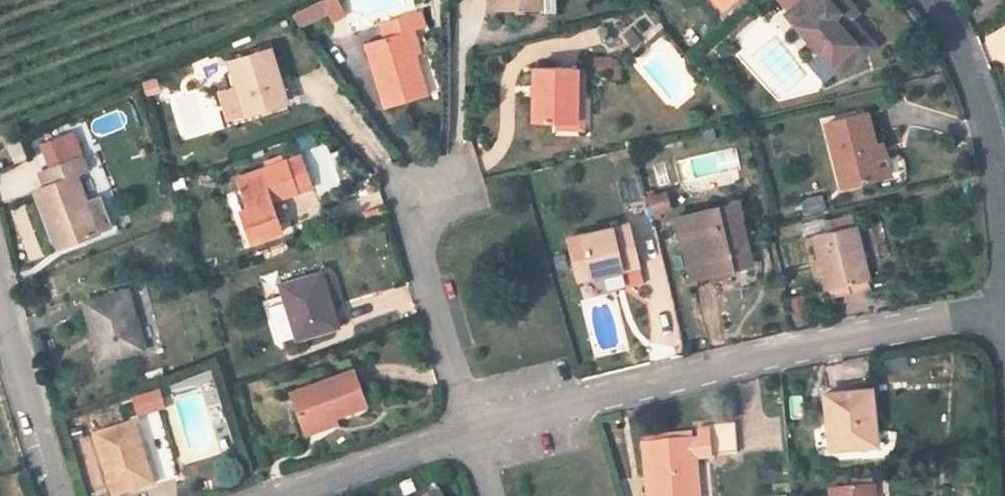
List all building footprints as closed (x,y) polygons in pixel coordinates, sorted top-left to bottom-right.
[(499,8),(542,7),(541,0),(499,0),(499,8)] [(542,7),(542,13),(557,13),(557,0),(541,0),(542,7)] [(724,9),(734,0),(715,0),(724,9)] [(841,76),(866,54),(841,26),(835,18),(851,4),(847,0),(804,0),(787,15),(841,76)] [(327,11),(322,1),(294,14),(299,25),(327,11)] [(858,12),(851,4),(835,18),(841,26),(850,18),(858,12)] [(366,44),(386,108),(428,95),(415,54),(408,32),(414,30),(425,26),(421,12),(379,24),(384,39),(366,44)] [(850,18),(841,26),(866,54),(874,46),(850,18)] [(421,53),(414,30),(408,32),(415,54),(421,53)] [(281,81),(271,50),(231,62),(238,86),(247,115),(287,102),(286,99),(281,81)] [(591,70),(611,70),(611,60),(591,60),(591,70)] [(578,69),(535,68),(534,122),(557,122),(577,123),(578,69)] [(585,69),(578,69),(577,123),(584,123),(585,69)] [(228,121),(247,115),(238,86),(219,92),(228,121)] [(828,124),(843,187),(878,179),(892,175),(885,146),(876,148),(868,114),(828,124)] [(584,131),(584,123),(577,123),(557,122),(557,130),(584,131)] [(19,140),(6,146),(14,163),(26,158),(19,140)] [(241,212),(252,243),(283,232),(272,202),(298,193),(312,188),(301,156),(287,162),(237,179),(242,192),(232,195),(230,200),(235,211),(238,213),(241,212)] [(47,189),(37,193),(59,248),(98,232),(87,203),(76,177),(87,173),(81,159),(41,174),(47,189)] [(648,196),(653,215),(672,211),(667,192),(648,196)] [(100,197),(87,203),(98,232),(112,227),(100,197)] [(729,205),(735,227),(742,226),(737,203),(729,205)] [(677,218),(693,280),(734,270),(731,259),(749,254),(744,234),(733,237),(731,229),(735,227),(729,205),(677,218)] [(570,239),(580,281),(623,270),(622,264),(638,261),(629,225),(570,239)] [(731,229),(733,237),(744,234),(742,226),(735,227),(731,229)] [(827,289),(869,280),(856,226),(815,236),(820,258),(822,268),(827,289)] [(752,265),(749,254),(731,259),(734,270),(752,265)] [(817,270),(822,268),(820,258),(814,259),(817,270)] [(639,266),(638,261),(622,264),(623,270),(639,266)] [(285,279),(286,284),(305,278),(303,273),(285,279)] [(297,338),(337,326),(343,324),(334,297),(329,299),(321,274),(305,278),(286,284),(281,286),(284,296),(272,299),(274,306),(270,308),(280,342),(297,337),(297,338)] [(869,280),(827,289),(830,299),(871,289),(869,280)] [(128,291),(84,302),(99,361),(143,349),(128,291)] [(796,326),(809,322),(806,309),(793,312),(796,326)] [(338,364),(342,375),(352,371),(349,360),(338,364)] [(352,371),(342,375),(291,394),(304,429),(336,417),(368,405),(355,370),(352,371)] [(832,417),(835,450),(877,445),(871,390),(825,395),(827,417),(832,417)] [(338,423),(336,417),(304,429),(306,435),(338,423)] [(650,495),(698,495),(695,458),(710,456),(710,455),(737,452),(734,422),(700,425),(702,441),(690,442),(648,446),(645,446),(650,495)] [(153,485),(159,483),(149,451),(143,453),(134,424),(95,436),(113,495),(117,495),(153,485)] [(647,437),(648,446),(690,442),(689,433),(647,437)] [(831,490),(831,495),(874,495),(874,487),(831,490)]
